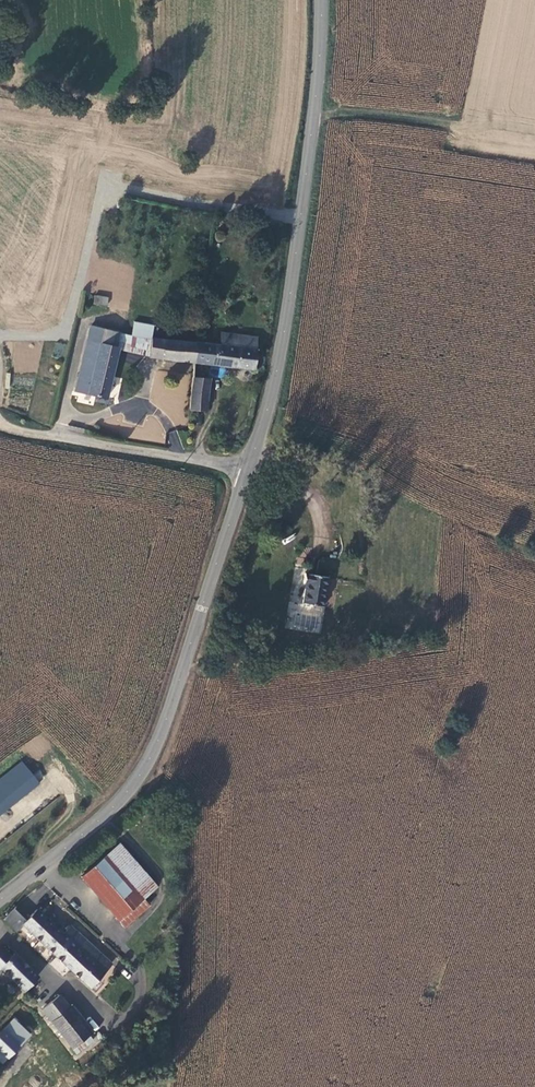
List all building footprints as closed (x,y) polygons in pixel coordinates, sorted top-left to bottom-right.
[(108,305),(108,296),(94,295),(93,305),(108,305)] [(132,307),(128,329),(149,332),(153,311),(132,307)] [(125,347),(128,329),(97,324),(80,386),(111,395),(125,347)] [(259,367),(262,347),(264,334),(223,328),(221,342),(204,340),(202,340),(199,358),(259,367)] [(125,347),(146,350),(149,332),(128,329),(125,347)] [(146,350),(199,358),(202,340),(149,332),(146,350)] [(213,376),(197,373),(192,403),(209,405),(213,376)] [(186,431),(169,431),(169,451),(186,451),(186,431)] [(310,581),(308,601),(330,604),(332,574),(309,571),(308,581),(310,581)] [(40,775),(23,755),(0,774),(0,809),(40,775)] [(122,838),(107,851),(135,883),(145,894),(160,881),(122,838)] [(135,883),(107,851),(83,873),(111,904),(135,883)] [(111,904),(126,922),(149,901),(150,900),(145,894),(135,883),(111,904)] [(89,982),(112,959),(99,946),(73,920),(68,926),(41,901),(29,913),(27,911),(22,916),(14,907),(5,914),(17,926),(25,918),(89,982)] [(27,911),(19,902),(14,907),(22,916),(27,911)] [(16,951),(1,966),(23,986),(37,971),(16,951)] [(65,988),(49,1002),(56,1009),(58,1015),(76,1000),(65,988)] [(97,1024),(76,1000),(58,1015),(79,1039),(97,1024)] [(3,1065),(32,1036),(15,1018),(0,1032),(0,1062),(3,1065)]
